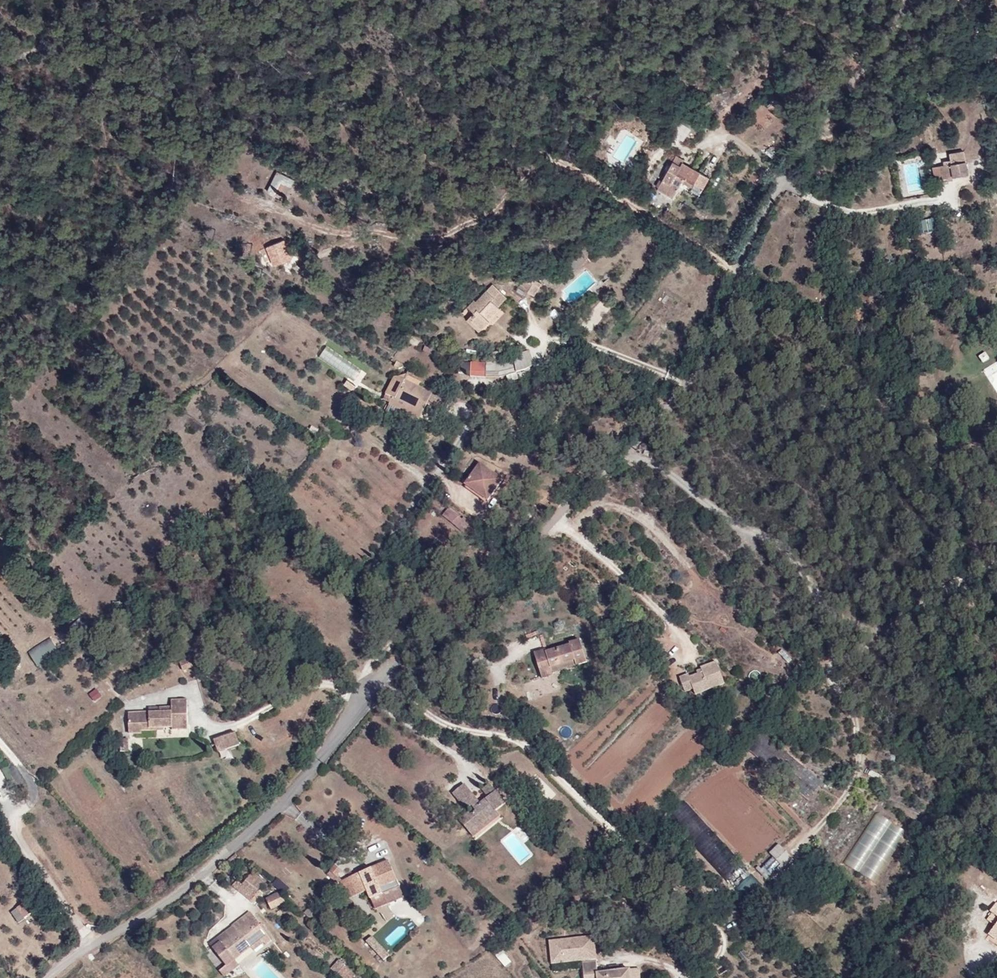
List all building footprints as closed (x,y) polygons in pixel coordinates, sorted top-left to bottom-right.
[(684,160),(676,155),(662,180),(658,188),(658,189),(673,198),(682,181),(684,178),(694,183),(703,188),(709,177),(682,162),(684,160)] [(968,174),(966,161),(939,166),(942,179),(968,174)] [(939,166),(933,167),(935,180),(942,179),(939,166)] [(882,170),(877,167),(873,172),(879,175),(882,170)] [(290,191),(296,178),(279,170),(273,183),(290,191)] [(692,187),(694,183),(684,178),(682,181),(692,187)] [(268,243),(273,264),(293,259),(288,239),(268,243)] [(531,282),(524,278),(519,286),(534,296),(541,284),(534,279),(531,282)] [(489,321),(500,308),(499,306),(507,297),(492,284),(476,301),(474,299),(468,306),(474,312),(467,320),(478,331),(489,321)] [(502,310),(500,308),(489,321),(492,323),(498,317),(497,315),(502,310)] [(328,345),(321,354),(356,378),(363,369),(328,345)] [(517,355),(505,358),(506,363),(514,362),(515,364),(516,372),(525,371),(525,369),(533,366),(528,351),(523,352),(522,347),(516,349),(517,355)] [(494,353),(495,362),(506,363),(505,358),(504,351),(494,353)] [(471,378),(499,377),(499,373),(486,373),(486,364),(471,364),(471,378)] [(508,374),(516,372),(515,364),(502,364),(486,364),(486,373),(499,373),(499,377),(508,376),(508,374)] [(411,410),(421,415),(426,404),(443,412),(448,402),(398,376),(394,377),(386,394),(392,397),(412,408),(411,410)] [(442,385),(433,379),(430,384),(440,389),(442,385)] [(419,420),(421,415),(411,410),(412,408),(392,397),(389,404),(419,420)] [(549,440),(543,437),(540,442),(547,445),(549,440)] [(488,500),(503,479),(480,463),(465,484),(488,500)] [(462,532),(470,522),(463,518),(462,520),(448,509),(442,516),(462,532)] [(51,637),(30,652),(39,665),(60,651),(51,637)] [(574,659),(577,665),(587,662),(580,640),(569,643),(570,645),(546,652),(545,650),(534,653),(542,679),(553,675),(552,673),(550,667),(574,659)] [(552,673),(577,665),(574,659),(550,667),(552,673)] [(681,675),(689,697),(728,683),(720,661),(681,675)] [(160,712),(129,713),(129,735),(142,735),(142,731),(188,730),(188,700),(172,700),(172,707),(172,712),(160,712)] [(236,733),(214,740),(218,752),(240,745),(236,733)] [(778,857),(795,841),(722,766),(705,781),(771,850),(778,857)] [(754,866),(771,850),(705,781),(688,797),(754,866)] [(458,799),(470,790),(465,784),(453,794),(458,799)] [(469,832),(495,810),(505,801),(491,784),(482,790),(488,797),(481,803),(470,790),(458,799),(466,810),(471,805),(477,811),(472,815),(469,813),(461,820),(469,832)] [(858,871),(895,817),(876,804),(838,857),(858,871)] [(499,815),(495,810),(469,832),(473,836),(499,815)] [(907,825),(895,817),(858,871),(869,879),(907,825)] [(781,866),(773,857),(759,871),(766,879),(781,866)] [(400,886),(383,893),(381,888),(397,880),(389,860),(341,881),(349,899),(367,891),(376,909),(404,897),(400,886)] [(237,888),(252,900),(267,881),(253,869),(237,888)] [(285,902),(279,892),(266,899),(271,910),(285,902)] [(14,903),(22,913),(30,907),(22,897),(14,903)] [(16,918),(22,913),(14,903),(8,908),(16,918)] [(996,903),(990,911),(993,913),(988,920),(996,925),(989,934),(996,941),(996,904),(996,903)] [(309,907),(304,913),(309,918),(314,912),(309,907)] [(221,942),(213,948),(227,965),(250,947),(260,938),(264,942),(266,944),(271,940),(252,916),(241,926),(221,942)] [(238,922),(218,938),(221,942),(241,926),(238,922)] [(260,938),(250,947),(253,951),(264,942),(260,938)] [(631,969),(620,971),(609,972),(598,973),(597,962),(583,964),(585,977),(632,977),(631,969)] [(632,977),(640,977),(639,968),(631,969),(632,977)]
